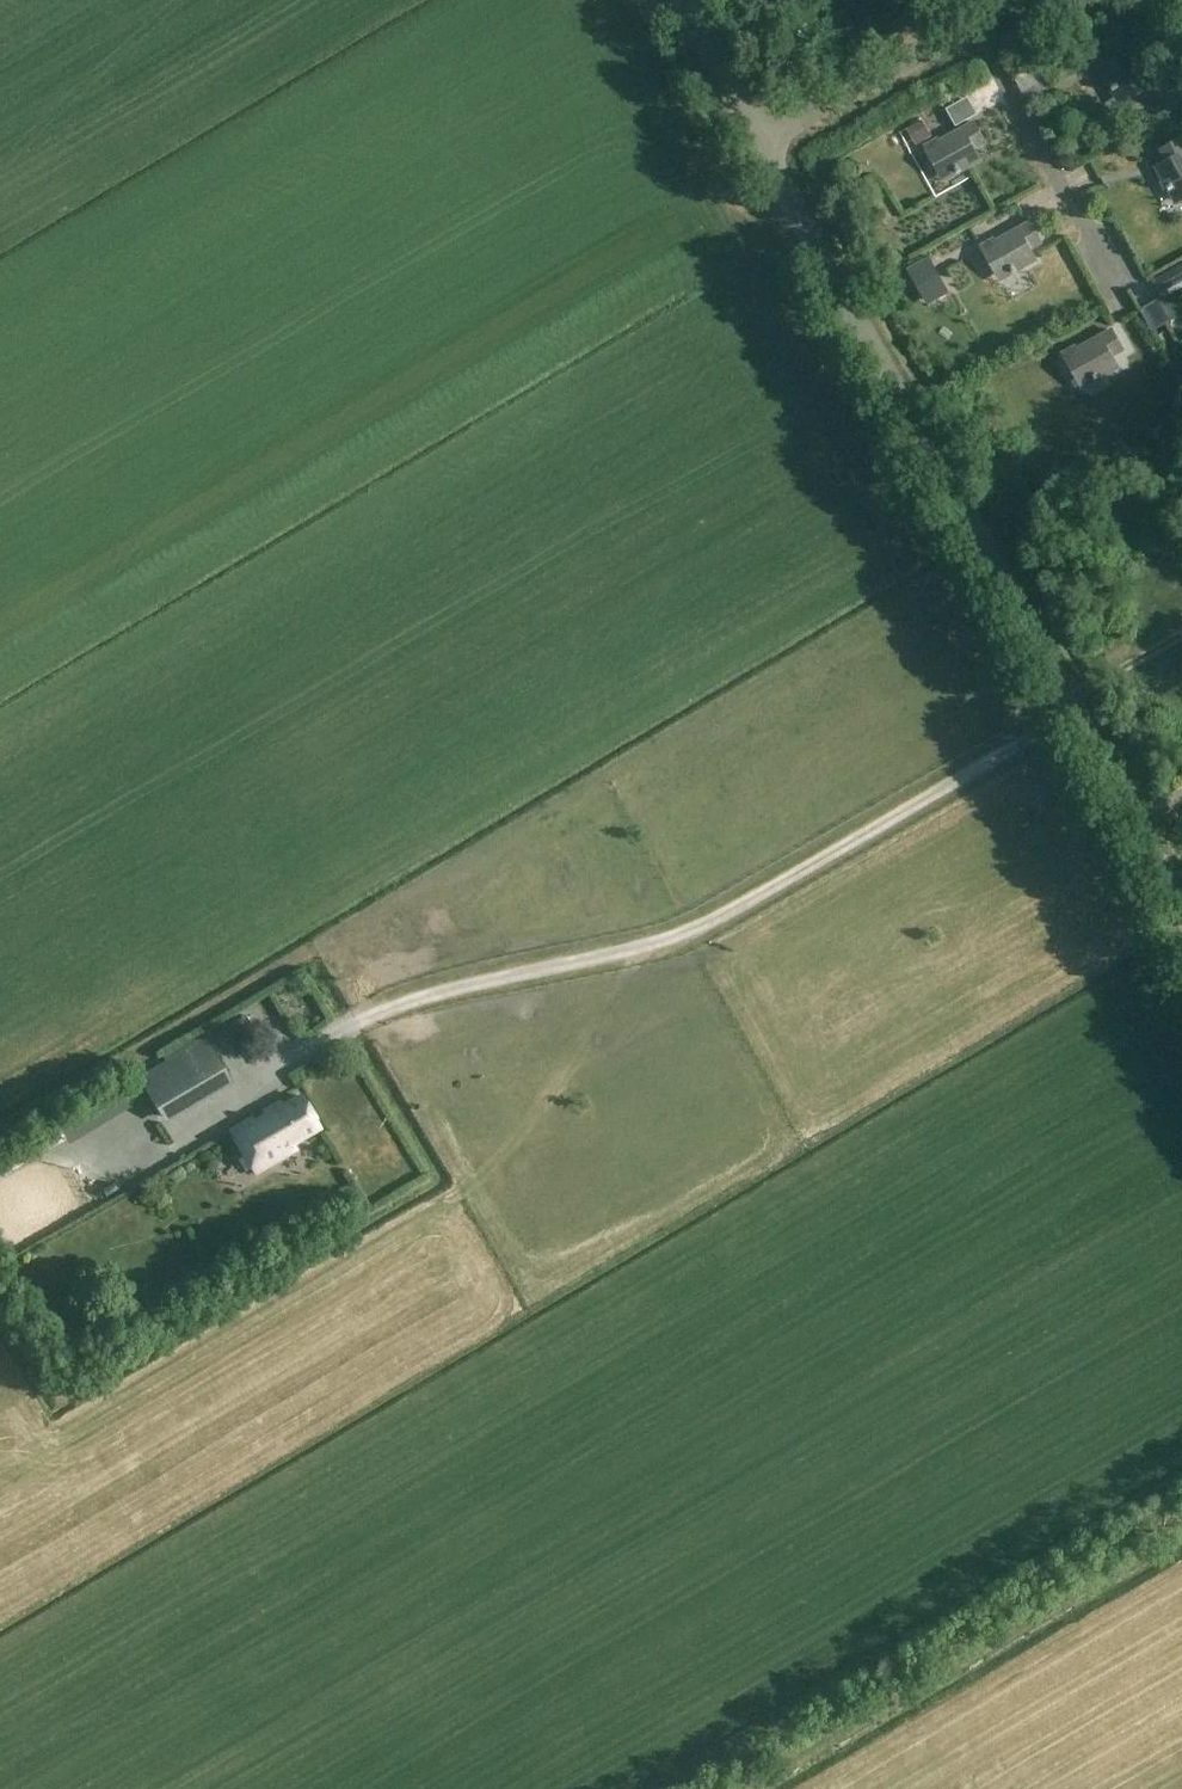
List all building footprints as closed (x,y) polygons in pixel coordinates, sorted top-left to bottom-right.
[(1135,98),(1156,86),(1149,73),(1146,74),(1126,39),(1106,51),(1112,62),(1101,68),(1114,92),(1117,91),(1123,100),(1133,94),(1135,98)] [(1181,109),(1181,95),(1172,100),(1178,111),(1181,109)] [(976,150),(987,144),(976,123),(941,143),(939,140),(926,148),(937,169),(941,167),(947,177),(956,172),(958,175),(982,161),(976,150)] [(1162,151),(1168,162),(1157,168),(1170,193),(1173,191),(1178,200),(1181,198),(1181,139),(1162,151)] [(997,267),(1003,277),(1012,272),(1014,275),(1038,262),(1031,250),(1043,244),(1032,223),(997,243),(995,240),(981,248),(993,269),(997,267)] [(919,268),(939,302),(955,292),(935,259),(919,268)] [(1113,358),(1125,351),(1113,331),(1078,351),(1077,348),(1063,355),(1075,377),(1079,374),(1085,385),(1094,379),(1096,383),(1120,369),(1113,358)] [(165,1123),(233,1083),(202,1029),(161,1053),(166,1062),(139,1078),(165,1123)] [(255,1177),(298,1151),(295,1146),(322,1130),(301,1095),(282,1106),(278,1100),(261,1110),(263,1114),(253,1120),(251,1116),(227,1130),(255,1177)]
